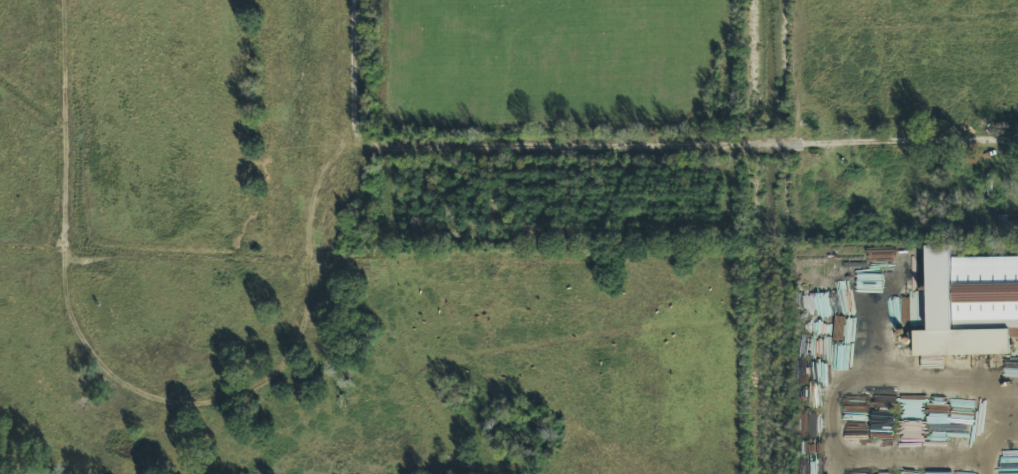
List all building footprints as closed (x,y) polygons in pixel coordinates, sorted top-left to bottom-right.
[(1008,328),(1017,328),(1017,258),(950,259),(950,246),(925,247),(927,332),(913,332),(913,357),(1009,355),(1008,328)] [(1003,360),(1002,375),(1017,375),(1017,361),(1003,360)]
